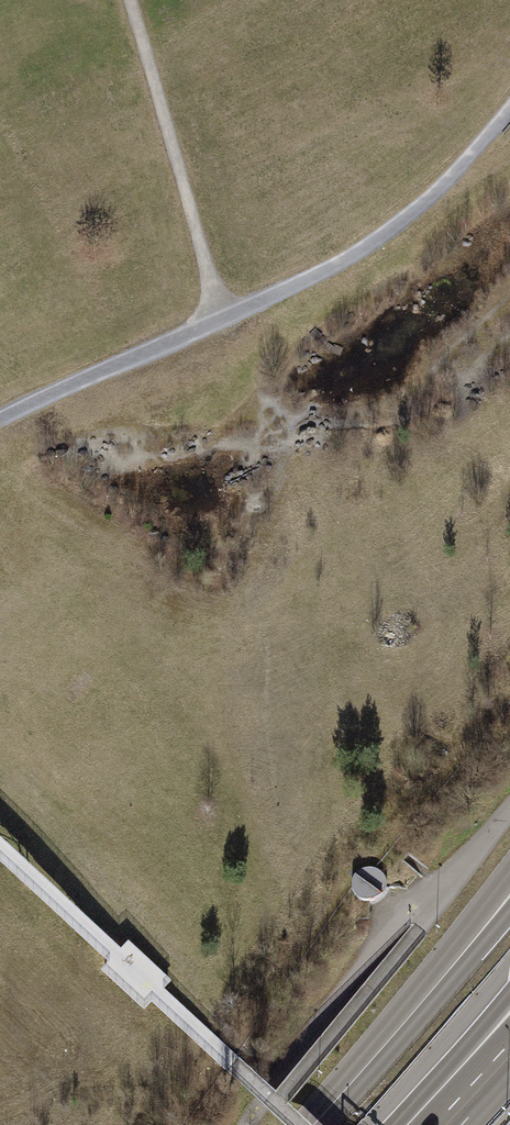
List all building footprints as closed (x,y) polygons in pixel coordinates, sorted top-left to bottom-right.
[(371,903),(375,902),(380,900),(384,896),(387,891),(389,886),(385,883),(385,878),(382,873),(378,869),(374,866),(368,866),(363,867),(358,869),(354,874),(352,879),(352,884),(353,890),(356,894),(361,898),(366,899),(371,900),(371,903)]
